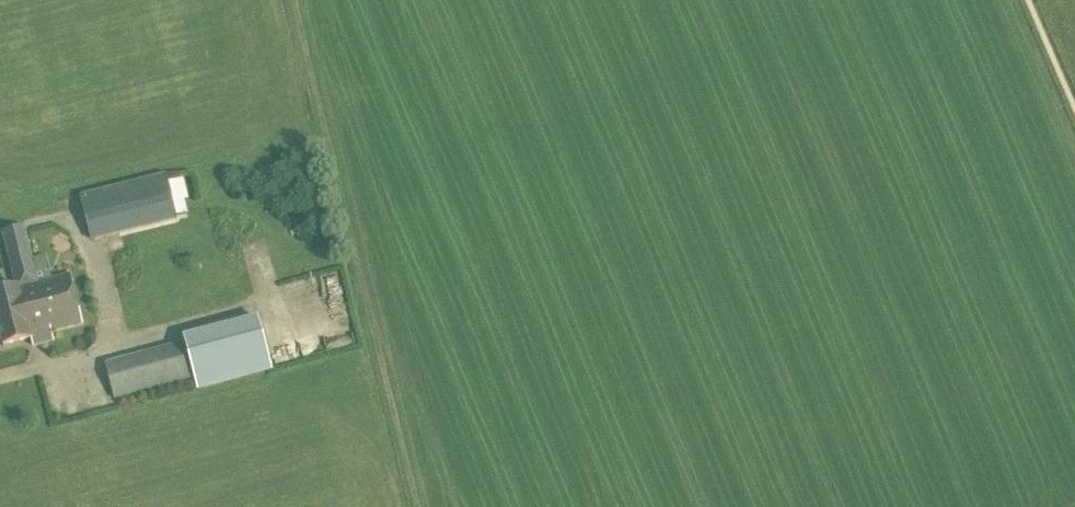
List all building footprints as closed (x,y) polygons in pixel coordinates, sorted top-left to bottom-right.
[(167,183),(166,176),(80,197),(90,238),(176,217),(175,215),(187,212),(184,199),(189,198),(184,179),(167,183)] [(0,292),(0,336),(2,346),(31,338),(82,324),(69,275),(37,283),(23,227),(2,232),(17,287),(0,292)] [(198,389),(270,369),(256,318),(184,337),(198,389)] [(180,344),(104,364),(113,398),(189,378),(180,344)]
